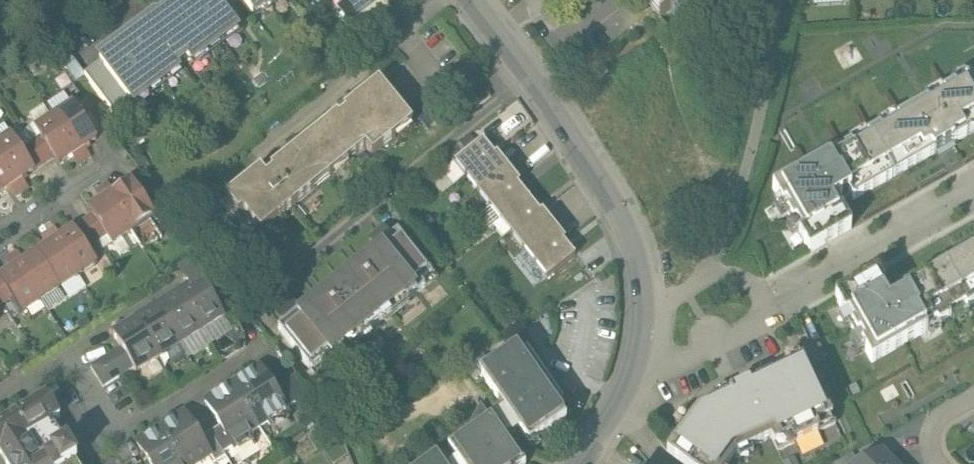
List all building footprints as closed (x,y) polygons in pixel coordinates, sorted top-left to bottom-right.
[(160,22),(159,20),(85,76),(115,116),(178,69),(175,65),(185,57),(189,64),(237,28),(215,0),(190,0),(160,22)] [(253,16),(274,0),(240,0),(253,16)] [(348,10),(342,14),(354,31),(395,1),(394,0),(341,0),(348,10)] [(662,19),(685,0),(647,0),(662,19)] [(868,132),(894,176),(936,152),(935,150),(952,141),(953,142),(973,130),(973,88),(967,76),(965,77),(966,80),(956,86),(955,83),(943,89),(945,93),(929,102),(927,99),(897,115),(899,119),(882,129),(880,125),(868,132)] [(379,82),(264,174),(260,169),(225,196),(239,213),(243,211),(261,232),(366,148),(373,156),(413,124),(379,82)] [(82,115),(73,103),(54,115),(84,160),(91,156),(85,146),(97,138),(95,135),(82,115)] [(107,127),(93,107),(82,115),(95,135),(107,127)] [(84,160),(54,115),(35,128),(41,137),(55,157),(59,163),(71,155),(78,164),(84,160)] [(849,192),(853,199),(894,176),(868,132),(867,133),(869,136),(853,145),(851,142),(839,148),(841,152),(830,158),(828,155),(772,187),(783,205),(786,203),(790,211),(787,213),(793,222),(796,221),(802,231),(798,233),(809,251),(851,227),(835,200),(849,192)] [(11,134),(0,142),(0,159),(22,192),(29,188),(22,178),(35,170),(22,150),(11,134)] [(55,157),(41,137),(31,143),(45,163),(55,157)] [(495,156),(483,141),(442,174),(453,188),(466,178),(478,193),(508,169),(497,154),(495,156)] [(31,143),(22,150),(35,170),(45,163),(31,143)] [(9,187),(16,196),(22,192),(0,159),(0,193),(9,187)] [(520,183),(508,169),(478,193),(501,222),(529,199),(518,185),(520,183)] [(132,180),(114,191),(108,182),(102,186),(131,231),(155,215),(140,192),(132,180)] [(168,207),(151,185),(140,192),(155,215),(168,207)] [(131,231),(102,186),(95,191),(101,200),(89,208),(93,215),(107,235),(113,244),(131,231)] [(529,199),(501,222),(523,250),(554,226),(542,211),(540,213),(529,199)] [(107,235),(93,215),(83,221),(97,241),(107,235)] [(97,241),(83,221),(74,228),(87,248),(97,241)] [(554,226),(523,250),(547,279),(575,257),(563,242),(565,240),(554,226)] [(87,248),(74,228),(61,236),(55,227),(48,231),(78,276),(97,264),(87,248)] [(377,246),(298,310),(292,302),(280,312),(286,320),(278,326),(310,367),(312,369),(323,361),(327,365),(345,351),(341,346),(365,327),(369,332),(383,320),(380,316),(403,297),(407,301),(425,287),(421,282),(432,274),(398,230),(390,237),(384,229),(371,239),(377,246)] [(78,276),(48,231),(42,236),(48,245),(36,253),(60,289),(78,276)] [(943,262),(968,306),(973,303),(973,245),(943,262)] [(60,289),(36,253),(24,261),(18,252),(12,256),(42,301),(60,289)] [(12,256),(5,260),(11,269),(0,277),(0,279),(12,298),(2,304),(13,320),(42,301),(12,256)] [(964,304),(966,307),(968,306),(943,262),(902,285),(906,292),(892,300),(877,273),(835,296),(845,315),(848,313),(855,323),(851,325),(857,335),(860,333),(864,341),(861,343),(871,361),(927,330),(926,326),(937,320),(939,323),(950,316),(949,313),(964,304)] [(0,279),(0,301),(2,304),(12,298),(0,279)] [(224,317),(201,280),(179,294),(202,331),(224,317)] [(202,331),(179,294),(157,307),(180,344),(202,331)] [(248,315),(235,294),(225,300),(237,321),(248,315)] [(180,344),(157,307),(135,321),(158,358),(180,344)] [(158,358),(135,321),(113,335),(121,348),(134,368),(136,372),(158,358)] [(523,356),(516,346),(486,367),(489,371),(481,376),(505,410),(520,431),(526,440),(534,435),(536,439),(566,418),(559,408),(563,405),(527,353),(523,356)] [(121,348),(111,354),(117,364),(123,374),(134,368),(121,348)] [(111,354),(90,367),(97,377),(117,364),(111,354)] [(805,358),(697,409),(735,454),(771,437),(778,451),(835,423),(805,358)] [(117,364),(97,377),(103,387),(123,374),(117,364)] [(273,387),(260,367),(232,383),(259,427),(267,422),(270,426),(289,414),(286,409),(273,387)] [(293,375),(273,387),(286,409),(306,396),(293,375)] [(259,427),(232,383),(205,400),(220,425),(233,446),(234,448),(253,436),(251,432),(259,427)] [(0,422),(0,453),(7,463),(77,463),(75,459),(68,447),(67,448),(50,421),(59,415),(45,394),(0,422)] [(492,417),(489,419),(481,408),(472,423),(476,428),(470,432),(492,463),(524,463),(507,439),(493,419),(492,417)] [(697,409),(667,450),(685,463),(727,463),(735,454),(697,409)] [(520,431),(505,410),(493,419),(507,439),(520,431)] [(161,428),(183,463),(196,463),(211,455),(200,438),(184,413),(161,428)] [(233,446),(220,425),(210,432),(223,452),(233,446)] [(154,432),(153,431),(152,432),(150,431),(146,434),(145,436),(144,436),(145,437),(137,442),(150,463),(183,463),(161,428),(154,432)] [(223,452),(210,432),(200,438),(211,455),(215,462),(225,456),(223,452)] [(470,432),(448,447),(458,461),(460,463),(492,463),(470,432)] [(880,451),(858,463),(857,463),(893,463),(880,451)] [(833,463),(857,463),(858,463),(852,453),(833,463)]
